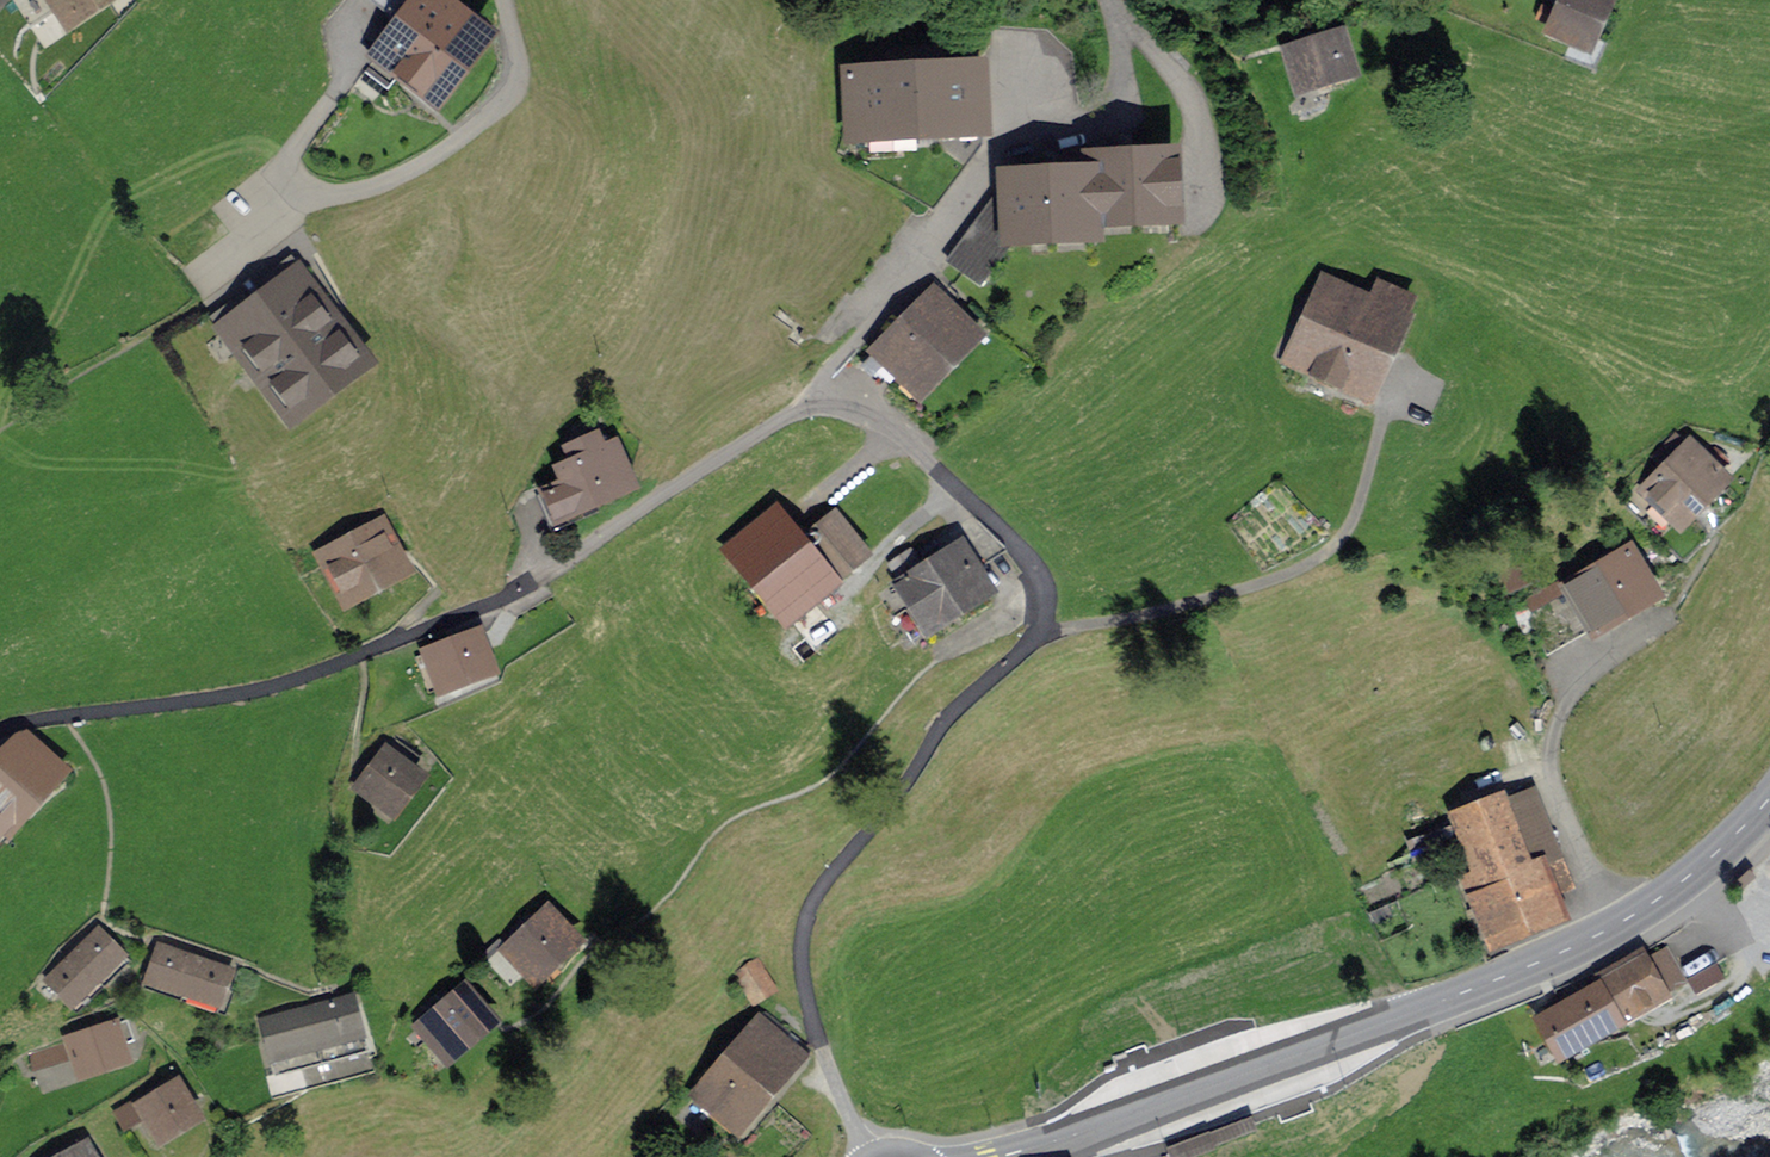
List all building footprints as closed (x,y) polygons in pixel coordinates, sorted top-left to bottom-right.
[(65,28),(109,0),(48,0),(65,28)] [(421,0),(403,0),(363,49),(431,105),(479,48),(421,0)] [(1607,0),(1534,0),(1528,13),(1594,44),(1614,3),(1607,0)] [(1344,35),(1273,51),(1285,105),(1356,89),(1344,35)] [(984,135),(977,61),(835,75),(843,150),(984,135)] [(1083,151),(1083,166),(1087,238),(1173,235),(1170,148),(1083,151)] [(997,243),(1087,238),(1083,166),(994,171),(997,243)] [(862,340),(915,398),(982,338),(929,279),(862,340)] [(1370,302),(1327,281),(1286,364),(1363,402),(1413,301),(1378,284),(1370,302)] [(367,360),(304,282),(242,332),(306,410),(367,360)] [(523,471),(550,525),(639,482),(612,427),(523,471)] [(1690,445),(1644,492),(1685,532),(1731,485),(1690,445)] [(380,516),(306,565),(341,618),(415,569),(380,516)] [(870,559),(836,517),(801,547),(777,519),(733,555),(792,624),(870,559)] [(961,542),(894,581),(927,637),(994,598),(961,542)] [(1662,600),(1636,549),(1563,586),(1590,637),(1662,600)] [(1503,571),(1512,595),(1542,584),(1533,560),(1503,571)] [(481,633),(429,652),(445,697),(498,678),(481,633)] [(65,782),(24,741),(0,765),(0,847),(65,782)] [(433,792),(389,751),(348,795),(392,836),(433,792)] [(1466,883),(1470,895),(1531,871),(1505,803),(1459,821),(1481,877),(1466,883)] [(1547,865),(1531,871),(1470,895),(1491,948),(1568,919),(1547,865)] [(588,940),(544,895),(496,941),(540,986),(588,940)] [(101,933),(74,959),(98,985),(126,960),(101,933)] [(1668,945),(1529,1026),(1552,1065),(1691,984),(1668,945)] [(145,986),(180,998),(194,959),(159,946),(145,986)] [(72,1010),(98,985),(74,959),(47,983),(72,1010)] [(232,972),(194,959),(180,998),(218,1011),(232,972)] [(758,963),(739,977),(759,1005),(778,991),(758,963)] [(495,1021),(463,971),(409,1005),(441,1055),(495,1021)] [(355,992),(264,1011),(277,1072),(368,1054),(355,992)] [(731,1131),(745,1116),(807,1046),(769,1013),(698,1094),(716,1110),(712,1114),(731,1131)] [(117,1027),(62,1040),(73,1088),(129,1075),(117,1027)] [(35,1069),(61,1062),(56,1045),(31,1052),(35,1069)] [(175,1089),(132,1122),(159,1156),(168,1156),(206,1128),(175,1089)] [(102,1144),(70,1156),(107,1156),(102,1144)]
